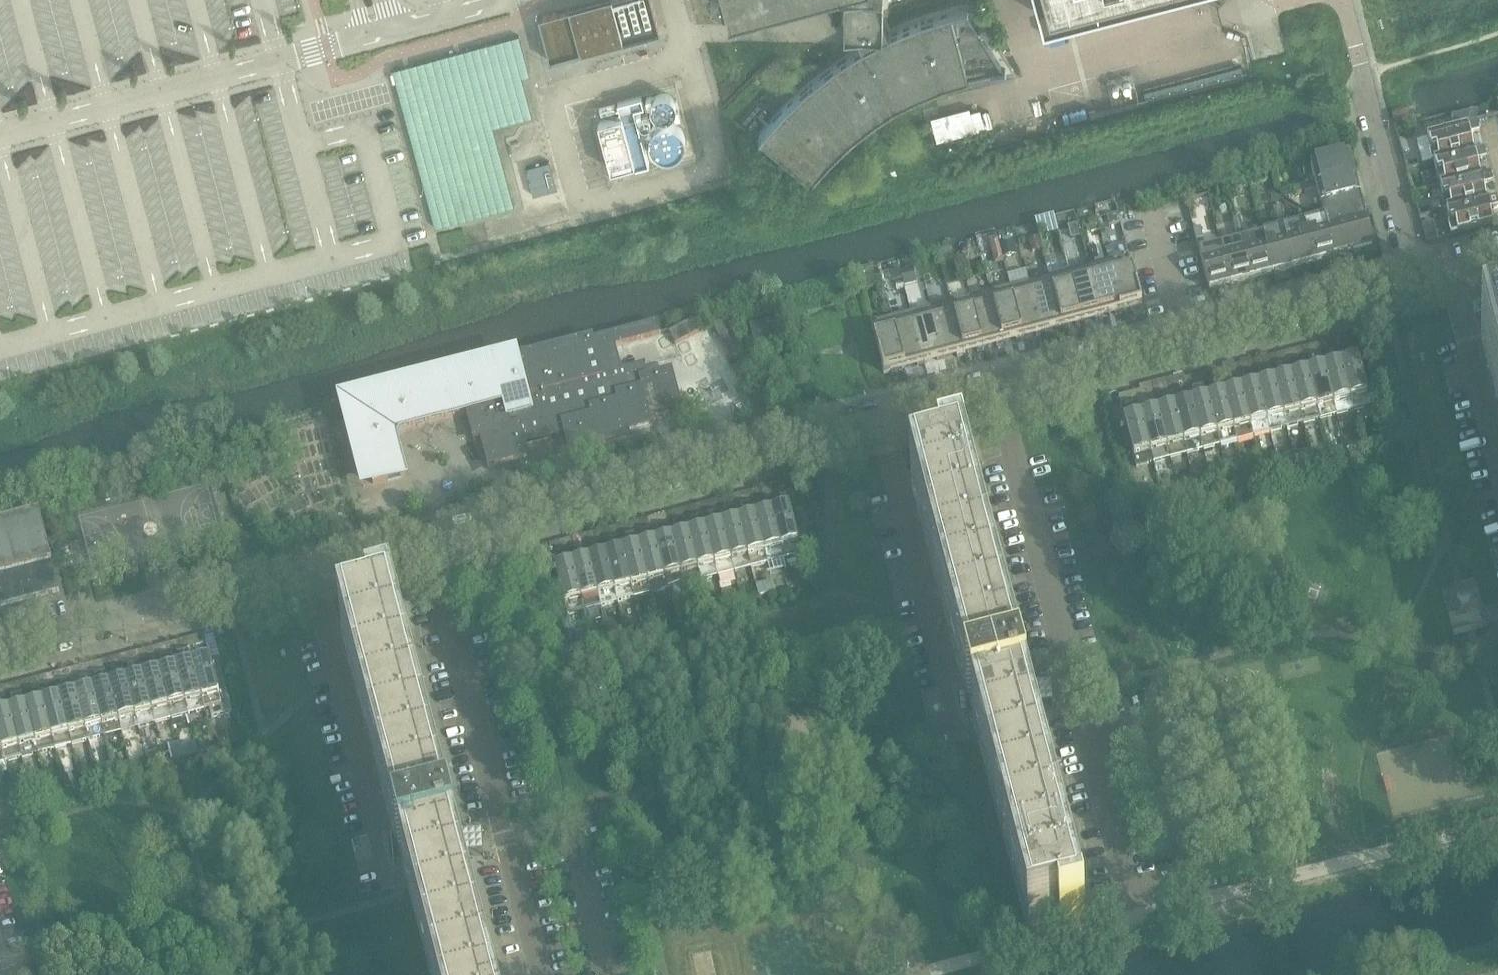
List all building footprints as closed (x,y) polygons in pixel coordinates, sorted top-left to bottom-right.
[(651,0),(602,0),(538,17),(550,62),(660,32),(651,0)] [(728,2),(730,11),(729,11),(730,13),(782,0),(724,0),(728,2)] [(845,23),(849,23),(852,27),(854,32),(853,32),(853,33),(852,33),(852,34),(852,35),(852,36),(852,37),(852,38),(853,39),(853,40),(854,40),(855,40),(855,41),(856,41),(857,41),(858,41),(858,40),(859,40),(863,49),(862,49),(860,50),(847,59),(835,66),(809,85),(785,107),(764,130),(759,136),(760,137),(761,136),(780,151),(794,163),(810,177),(809,178),(810,179),(815,174),(832,155),(852,137),(872,122),(883,115),(895,108),(918,96),(930,91),(942,86),(967,78),(992,73),(1006,71),(1005,69),(1003,69),(992,51),(976,26),(966,11),(969,11),(968,9),(950,13),(920,23),(890,35),(889,35),(882,23),(883,23),(883,0),(845,0),(845,23)] [(1044,18),(1115,0),(1039,0),(1044,18)] [(529,77),(518,37),(392,68),(435,231),(515,208),(492,130),(535,120),(522,79),(529,77)] [(1243,72),(1241,66),(1225,70),(1227,76),(1243,72)] [(1225,70),(1209,74),(1211,81),(1227,76),(1225,70)] [(1209,74),(1193,79),(1194,85),(1211,81),(1209,74)] [(1193,79),(1176,83),(1178,89),(1194,85),(1193,79)] [(1134,91),(1135,90),(1135,88),(1135,87),(1135,85),(1134,84),(1133,83),(1131,82),(1130,82),(1128,83),(1127,84),(1127,85),(1126,87),(1126,88),(1127,90),(1128,91),(1129,91),(1131,92),(1132,91),(1134,91)] [(1176,83),(1160,87),(1162,94),(1178,89),(1176,83)] [(1122,93),(1123,92),(1124,91),(1124,90),(1124,88),(1123,87),(1122,86),(1120,85),(1119,85),(1117,86),(1116,87),(1115,88),(1115,89),(1115,91),(1116,92),(1117,93),(1118,94),(1119,94),(1121,94),(1122,93)] [(1160,87),(1144,92),(1146,98),(1162,94),(1160,87)] [(620,112),(597,118),(599,126),(611,169),(634,163),(636,168),(649,165),(634,108),(644,106),(641,96),(618,103),(620,112)] [(678,114),(679,110),(678,105),(676,101),(673,98),(669,96),(664,96),(660,97),(656,100),(653,104),(652,108),(652,112),(654,117),(657,120),(660,122),(665,123),(669,123),(673,121),(676,118),(678,114)] [(1407,111),(1392,115),(1396,130),(1405,128),(1410,120),(1407,111)] [(653,124),(653,122),(653,120),(652,119),(651,117),(649,117),(647,117),(646,117),(644,118),(643,119),(642,121),(642,123),(643,125),(644,126),(645,127),(647,128),(649,128),(651,127),(652,126),(653,124)] [(1477,121),(1462,125),(1463,129),(1428,138),(1431,152),(1436,151),(1439,160),(1474,152),(1469,134),(1480,131),(1477,121)] [(685,154),(687,149),(688,143),(686,137),(683,132),(678,128),(672,126),(666,127),(661,129),(656,133),(653,138),(652,143),(652,149),(655,155),(659,159),(664,162),(670,162),(676,161),(681,158),(685,154)] [(1439,160),(1434,162),(1438,176),(1443,175),(1445,184),(1480,176),(1476,161),(1487,158),(1484,149),(1474,152),(1439,160)] [(1349,155),(1310,165),(1315,183),(1316,186),(1355,176),(1349,155)] [(549,161),(526,167),(528,177),(552,171),(549,161)] [(554,180),(552,171),(528,177),(531,186),(554,180)] [(1482,185),(1493,182),(1490,173),(1480,176),(1445,184),(1440,186),(1444,200),(1449,199),(1451,208),(1486,200),(1482,185)] [(1315,183),(1305,186),(1306,193),(1317,190),(1322,207),(1360,197),(1355,176),(1316,186),(1315,183)] [(557,189),(554,180),(531,186),(533,196),(557,189)] [(1305,186),(1293,189),(1295,196),(1306,193),(1305,186)] [(1360,197),(1322,207),(1325,219),(1335,257),(1372,248),(1374,248),(1360,197)] [(1488,209),(1497,206),(1497,202),(1497,197),(1486,200),(1451,208),(1446,210),(1450,224),(1455,223),(1458,234),(1493,225),(1488,209)] [(1281,207),(1274,209),(1277,220),(1284,218),(1281,207)] [(1118,214),(1107,217),(1109,227),(1120,224),(1118,214)] [(1097,218),(1089,221),(1092,232),(1100,230),(1097,218)] [(1239,218),(1233,220),(1235,231),(1242,229),(1239,218)] [(1280,231),(1263,235),(1273,274),(1294,268),(1284,230),(1287,229),(1284,218),(1277,220),(1280,231)] [(1325,219),(1304,224),(1315,263),(1335,257),(1325,219)] [(1434,222),(1421,225),(1426,242),(1438,239),(1434,222)] [(1287,229),(1284,230),(1294,268),(1315,263),(1304,224),(1287,229)] [(1078,225),(1069,227),(1072,239),(1081,236),(1078,225)] [(1200,228),(1193,230),(1196,241),(1203,240),(1200,228)] [(1235,231),(1238,242),(1221,246),(1231,285),(1252,279),(1242,241),(1245,240),(1242,229),(1235,231)] [(1245,240),(1242,241),(1252,279),(1273,274),(1263,235),(1245,240)] [(1039,239),(1030,241),(1033,252),(1042,250),(1039,239)] [(1012,242),(1001,245),(1005,257),(1015,254),(1012,242)] [(1221,246),(1199,252),(1210,290),(1231,285),(1221,246)] [(1130,262),(1129,256),(1109,261),(1122,313),(1142,307),(1130,262)] [(1109,261),(1089,267),(1103,318),(1122,313),(1109,261)] [(961,262),(954,264),(957,275),(964,274),(961,264),(961,262)] [(968,262),(961,264),(964,274),(970,272),(968,262)] [(912,267),(900,270),(902,279),(904,285),(916,282),(912,267)] [(1089,267),(1069,272),(1083,323),(1103,318),(1089,267)] [(900,270),(890,273),(893,282),(902,279),(900,270)] [(1069,272),(1049,277),(1063,328),(1083,323),(1069,272)] [(1049,277),(1030,282),(1043,333),(1063,328),(1049,277)] [(871,279),(860,282),(862,291),(873,289),(871,279)] [(1030,282),(1010,287),(1023,339),(1043,333),(1030,282)] [(1010,287),(990,293),(1003,344),(1023,339),(1010,287)] [(990,293),(970,298),(983,349),(1003,344),(990,293)] [(970,298),(950,303),(964,354),(983,349),(970,298)] [(950,303),(930,308),(944,359),(964,354),(950,303)] [(930,308),(910,313),(924,365),(944,359),(930,308)] [(910,313),(891,319),(904,370),(924,365),(910,313)] [(675,345),(700,332),(693,319),(669,332),(675,345)] [(725,319),(713,325),(732,362),(744,356),(725,319)] [(891,319),(871,324),(872,329),(884,375),(904,370),(891,319)] [(777,320),(750,327),(756,351),(783,344),(777,320)] [(628,437),(626,430),(654,422),(652,415),(680,408),(671,372),(643,379),(642,377),(639,366),(628,369),(628,368),(621,370),(615,346),(641,339),(641,340),(642,339),(659,334),(660,334),(661,334),(658,322),(522,358),(343,404),(362,475),(370,473),(373,484),(402,477),(394,445),(400,443),(397,430),(465,412),(466,412),(468,411),(471,421),(476,439),(483,437),(490,465),(526,456),(522,438),(538,434),(539,438),(555,434),(556,434),(554,429),(564,427),(573,459),(602,451),(600,444),(628,437)] [(1481,339),(1497,404),(1497,334),(1481,339)] [(1351,335),(1339,339),(1342,348),(1354,345),(1351,335)] [(1337,349),(1335,340),(1323,343),(1325,352),(1337,349)] [(1318,344),(1306,347),(1309,357),(1321,353),(1318,344)] [(1302,349),(1290,352),(1292,361),(1304,358),(1302,349)] [(1267,353),(1255,356),(1259,370),(1271,367),(1267,353)] [(1287,362),(1285,353),(1273,356),(1275,365),(1287,362)] [(1341,365),(1353,411),(1370,407),(1359,361),(1341,365)] [(1237,375),(1234,362),(1222,365),(1225,378),(1237,375)] [(1252,362),(1240,365),(1242,374),(1254,371),(1252,362)] [(1341,365),(1325,370),(1337,415),(1353,411),(1341,365)] [(1218,370),(1206,373),(1209,383),(1221,380),(1218,370)] [(1325,370),(1308,374),(1320,420),(1337,415),(1325,370)] [(1308,374),(1291,378),(1303,424),(1320,420),(1308,374)] [(1184,375),(1172,378),(1175,391),(1187,388),(1184,375)] [(1202,375),(1190,378),(1192,387),(1204,384),(1202,375)] [(1291,378),(1275,383),(1286,429),(1303,424),(1291,378)] [(1167,379),(1155,383),(1159,396),(1171,393),(1167,379)] [(1275,383),(1258,387),(1270,433),(1286,429),(1275,383)] [(1154,397),(1151,384),(1139,387),(1142,400),(1154,397)] [(1258,387),(1242,391),(1253,437),(1270,433),(1258,387)] [(1242,391),(1225,396),(1237,442),(1253,437),(1242,391)] [(1135,392),(1118,396),(1120,406),(1138,401),(1135,392)] [(1225,396),(1208,400),(1220,446),(1237,442),(1225,396)] [(1208,400),(1192,404),(1204,450),(1220,446),(1208,400)] [(1192,404),(1175,409),(1187,455),(1204,450),(1192,404)] [(1175,409),(1158,413),(1170,459),(1187,455),(1175,409)] [(1158,413),(1142,418),(1154,463),(1170,459),(1158,413)] [(1142,418),(1124,422),(1136,468),(1154,463),(1142,418)] [(942,479),(912,487),(1029,937),(1059,929),(1061,936),(1086,930),(1084,922),(1083,922),(1027,706),(1033,706),(1032,689),(1023,690),(966,473),(967,473),(965,465),(940,472),(942,479)] [(773,496),(785,493),(783,484),(771,487),(773,496)] [(768,498),(765,485),(753,488),(756,501),(768,498)] [(752,502),(749,493),(737,496),(740,505),(752,502)] [(735,506),(733,497),(721,500),(723,509),(735,506)] [(716,501),(704,505),(706,514),(718,511),(716,501)] [(699,506),(687,509),(690,518),(702,515),(699,506)] [(772,514),(784,560),(801,555),(789,509),(772,514)] [(683,510),(671,513),(673,522),(685,519),(683,510)] [(60,592),(52,561),(39,513),(0,523),(0,607),(60,592)] [(668,524),(666,514),(654,518),(656,527),(668,524)] [(772,514),(755,518),(767,564),(784,560),(772,514)] [(755,518),(739,523),(751,568),(767,564),(755,518)] [(649,519),(637,522),(640,531),(652,528),(649,519)] [(635,532),(633,523),(621,526),(623,536),(635,532)] [(739,523),(722,527),(734,573),(751,568),(739,523)] [(619,537),(616,527),(604,531),(607,540),(619,537)] [(722,527),(705,531),(717,577),(734,573),(722,527)] [(705,531),(689,536),(701,581),(717,577),(705,531)] [(582,532),(570,535),(573,549),(585,545),(582,532)] [(599,532),(587,535),(590,544),(602,541),(599,532)] [(689,536),(672,540),(684,586),(701,581),(689,536)] [(566,540),(554,544),(557,553),(569,550),(566,540)] [(672,540),(656,544),(668,590),(684,586),(672,540)] [(656,544),(639,549),(651,594),(668,590),(656,544)] [(639,549),(622,553),(634,599),(651,594),(639,549)] [(622,553),(606,557),(618,603),(634,599),(622,553)] [(606,557),(589,562),(601,607),(618,603),(606,557)] [(589,562),(572,566),(584,612),(601,607),(589,562)] [(572,566),(555,571),(567,616),(584,612),(572,566)] [(452,835),(397,622),(395,614),(371,621),(373,628),(342,636),(431,974),(489,974),(459,859),(458,859),(457,855),(464,855),(463,837),(453,838),(452,835)] [(203,635),(191,638),(193,648),(205,644),(203,635)] [(186,639),(174,643),(177,652),(189,649),(186,639)] [(170,644),(158,647),(160,656),(172,653),(170,644)] [(153,648),(141,651),(143,661),(155,657),(153,648)] [(136,652),(125,656),(127,665),(139,662),(136,652)] [(120,657),(108,660),(110,669),(122,666),(120,657)] [(103,661),(91,664),(94,673),(106,670),(103,661)] [(232,713),(227,692),(219,694),(210,661),(193,665),(205,711),(209,710),(212,719),(232,713)] [(87,665),(75,669),(77,678),(89,675),(87,665)] [(193,665),(176,669),(188,715),(205,711),(193,665)] [(176,669),(160,674),(172,719),(188,715),(176,669)] [(70,670),(58,673),(60,682),(72,679),(70,670)] [(53,674),(41,677),(44,687),(56,683),(53,674)] [(160,674),(143,678),(155,724),(172,719),(160,674)] [(39,688),(37,678),(25,682),(27,691),(39,688)] [(143,678),(126,682),(138,728),(155,724),(143,678)] [(126,682),(110,687),(122,732),(138,728),(126,682)] [(20,683),(8,686),(10,695),(22,692),(20,683)] [(110,687),(93,691),(105,737),(122,732),(110,687)] [(93,691),(76,695),(88,741),(105,737),(93,691)] [(76,695),(60,700),(72,745),(88,741),(76,695)] [(60,700),(43,704),(55,750),(72,745),(60,700)] [(43,704),(26,708),(38,754),(55,750),(43,704)] [(26,708),(10,713),(22,758),(38,754),(26,708)] [(0,715),(0,743),(5,763),(22,758),(10,713),(0,715)] [(162,752),(146,756),(148,765),(164,761),(162,752)]
